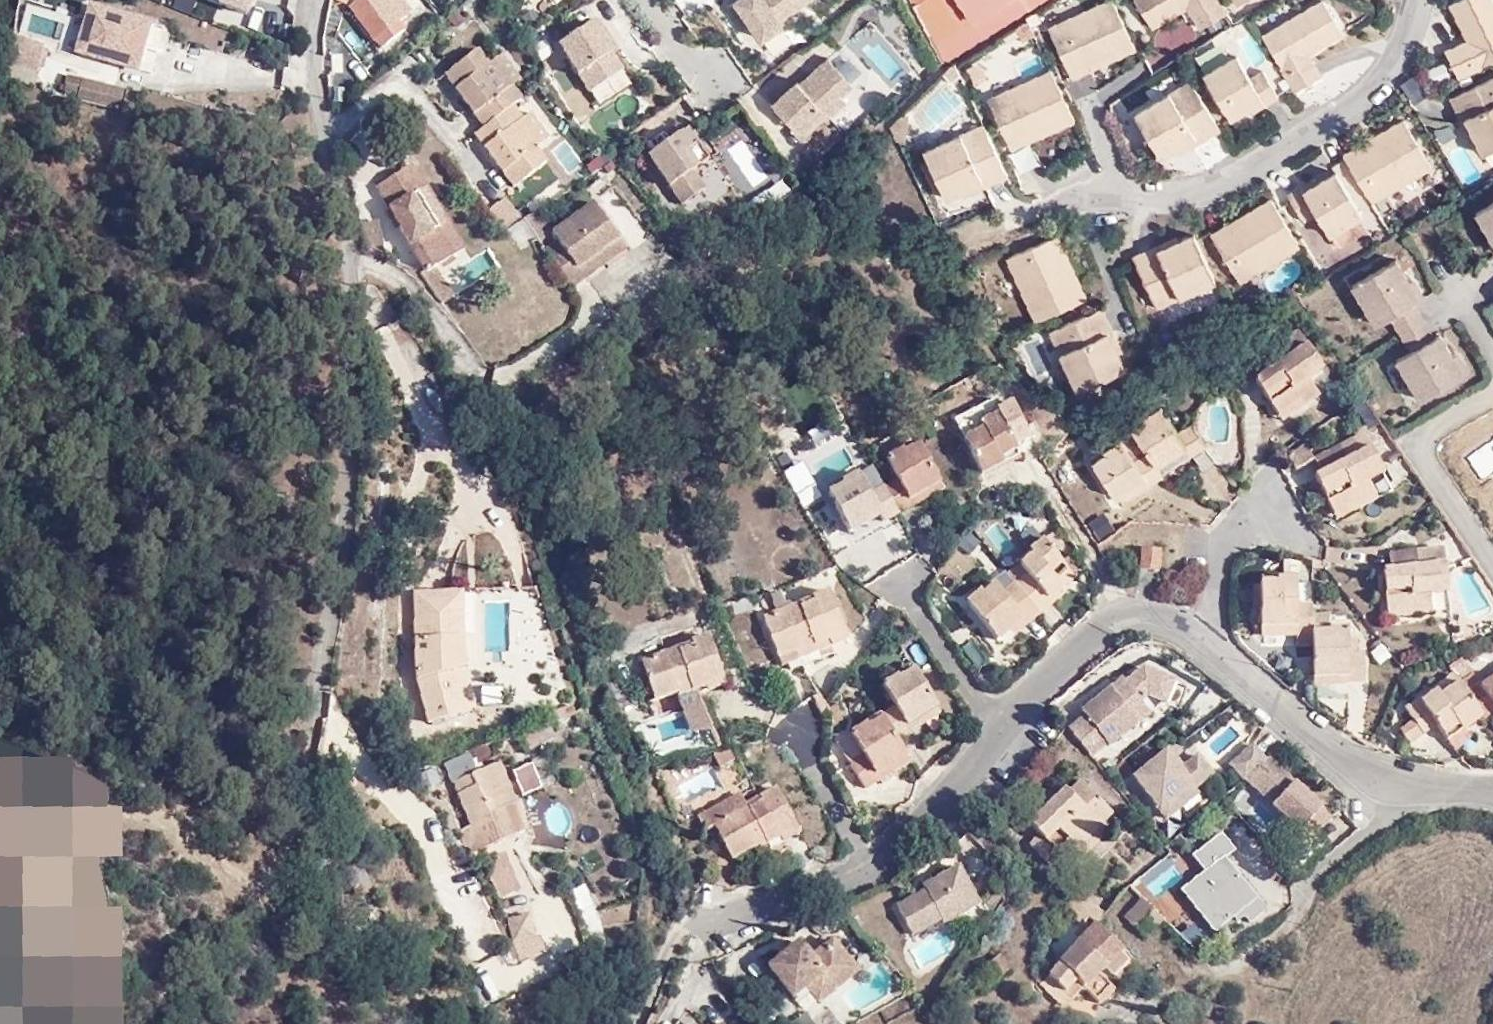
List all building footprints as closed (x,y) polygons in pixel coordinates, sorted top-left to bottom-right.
[(248,9),(252,0),(226,0),(248,9)] [(407,7),(402,0),(351,0),(346,3),(371,35),(379,28),(387,38),(401,27),(394,17),(407,7)] [(804,0),(733,0),(727,4),(741,26),(748,21),(760,39),(782,24),(778,18),(804,0)] [(1041,0),(1004,0),(970,22),(957,0),(913,0),(947,61),(1041,0)] [(970,22),(1004,0),(957,0),(970,22)] [(1117,0),(1103,0),(1053,20),(1074,67),(1112,49),(1115,55),(1138,44),(1117,0)] [(1223,0),(1145,0),(1158,21),(1193,1),(1206,24),(1229,10),(1223,0)] [(1299,89),(1325,74),(1312,51),(1347,30),(1330,0),(1323,0),(1265,33),(1299,89)] [(1463,75),(1492,61),(1492,0),(1460,0),(1457,1),(1474,38),(1452,49),(1463,75)] [(157,69),(167,32),(135,23),(138,14),(109,6),(97,54),(157,69)] [(415,17),(407,7),(394,17),(401,27),(415,17)] [(167,32),(170,23),(138,14),(135,23),(167,32)] [(597,19),(558,44),(586,90),(620,69),(610,53),(601,38),(606,34),(597,19)] [(1146,37),(1155,61),(1195,45),(1185,21),(1146,37)] [(850,42),(894,79),(911,59),(868,22),(850,42)] [(184,27),(170,23),(167,32),(157,69),(172,72),(184,27)] [(777,53),(793,41),(783,27),(767,39),(777,53)] [(379,28),(371,35),(378,43),(387,38),(379,28)] [(993,88),(1047,66),(1033,30),(978,52),(993,88)] [(616,49),(606,34),(601,38),(610,53),(616,49)] [(511,79),(493,54),(489,57),(478,40),(444,63),(481,117),(471,124),(508,180),(540,158),(531,144),(535,141),(518,114),(508,99),(519,92),(511,79)] [(64,49),(30,41),(25,65),(58,73),(64,49)] [(867,67),(843,42),(801,81),(799,82),(796,80),(772,102),(798,131),(822,109),(830,120),(864,89),(867,67)] [(502,46),(493,54),(511,79),(520,73),(502,46)] [(1242,54),(1211,72),(1235,114),(1264,97),(1267,102),(1283,92),(1269,68),(1256,76),(1242,54)] [(1146,60),(1095,83),(1102,99),(1153,76),(1146,60)] [(1070,104),(1053,65),(993,91),(1012,137),(1046,121),(1049,127),(1074,115),(1070,104)] [(1456,96),(1468,120),(1474,117),(1491,151),(1492,150),(1492,78),(1456,96)] [(1199,139),(1220,127),(1191,79),(1138,110),(1162,153),(1196,134),(1199,139)] [(96,101),(139,111),(143,91),(101,81),(96,101)] [(897,107),(883,118),(890,133),(898,135),(904,110),(897,107)] [(518,114),(535,141),(544,134),(527,108),(518,114)] [(1008,169),(984,117),(926,143),(947,189),(984,173),(987,179),(1008,169)] [(1383,137),(1347,160),(1374,202),(1435,165),(1408,118),(1381,132),(1383,137)] [(646,156),(680,204),(704,187),(691,169),(706,158),(685,128),(646,156)] [(552,138),(539,145),(548,160),(560,153),(552,138)] [(456,255),(439,228),(417,192),(423,188),(409,166),(378,186),(430,271),(437,267),(456,255)] [(1306,184),(1291,192),(1309,221),(1321,213),(1333,233),(1364,214),(1339,172),(1309,190),(1306,184)] [(483,205),(502,230),(521,217),(504,192),(483,205)] [(1243,280),(1301,247),(1272,199),(1248,212),(1252,219),(1218,237),(1243,280)] [(542,247),(569,283),(584,273),(576,261),(617,233),(594,200),(552,228),(558,236),(542,247)] [(1470,218),(1492,253),(1492,204),(1470,218)] [(549,224),(537,207),(521,217),(535,238),(543,232),(541,229),(549,224)] [(449,222),(439,228),(456,255),(465,248),(449,222)] [(1158,304),(1218,277),(1196,230),(1165,245),(1162,239),(1134,253),(1158,304)] [(576,261),(584,273),(626,246),(617,233),(576,261)] [(1038,315),(1089,290),(1079,269),(1074,271),(1057,233),(1011,252),(1038,315)] [(1391,266),(1349,293),(1373,334),(1387,324),(1408,356),(1396,365),(1420,406),(1462,379),(1436,339),(1432,342),(1412,308),(1416,305),(1391,266)] [(437,267),(430,271),(424,275),(440,300),(454,292),(437,267)] [(1104,303),(1053,323),(1079,386),(1127,365),(1111,327),(1113,326),(1104,303)] [(1295,367),(1308,358),(1287,328),(1262,344),(1269,353),(1274,361),(1257,372),(1246,379),(1268,411),(1291,394),(1297,402),(1312,391),(1301,377),(1295,367)] [(1274,361),(1269,353),(1252,365),(1257,372),(1274,361)] [(1314,366),(1308,358),(1295,367),(1301,377),(1314,366)] [(949,411),(976,470),(1000,459),(997,452),(1015,444),(1008,431),(1020,426),(1008,400),(993,407),(987,394),(949,411)] [(1274,419),(1297,402),(1291,394),(1268,411),(1274,419)] [(1135,426),(1147,444),(1158,459),(1189,440),(1195,449),(1209,441),(1193,418),(1182,426),(1164,401),(1149,411),(1152,416),(1135,426)] [(1127,416),(1135,426),(1152,416),(1149,411),(1145,405),(1127,416)] [(1342,458),(1313,473),(1336,517),(1375,497),(1365,477),(1381,469),(1360,432),(1334,446),(1342,458)] [(1149,480),(1165,469),(1158,459),(1147,444),(1132,455),(1119,435),(1104,444),(1107,449),(1094,458),(1120,493),(1146,476),(1149,480)] [(1158,459),(1165,469),(1195,449),(1189,440),(1158,459)] [(997,452),(1000,459),(1018,451),(1015,444),(997,452)] [(1304,444),(1286,455),(1294,468),(1310,459),(1304,444)] [(899,483),(883,491),(895,514),(912,505),(906,496),(936,478),(918,446),(903,455),(900,450),(885,458),(899,483)] [(1342,458),(1334,446),(1311,458),(1318,470),(1342,458)] [(806,484),(792,461),(772,472),(784,495),(806,484)] [(895,514),(883,491),(870,497),(857,473),(839,482),(842,490),(827,499),(842,529),(874,511),(881,522),(895,514)] [(906,496),(912,505),(941,488),(936,478),(906,496)] [(1097,535),(1112,526),(1101,509),(1087,519),(1097,535)] [(848,541),(881,522),(874,511),(842,529),(848,541)] [(1140,564),(1160,565),(1161,540),(1140,540),(1140,564)] [(1045,595),(1050,592),(1063,585),(1036,542),(1025,549),(1030,557),(1014,567),(1017,573),(1002,581),(1018,605),(1042,591),(1045,595)] [(1388,615),(1433,611),(1431,592),(1449,590),(1444,544),(1415,547),(1417,564),(1391,567),(1383,567),(1388,615)] [(1335,546),(1331,561),(1348,565),(1352,550),(1335,546)] [(1417,564),(1415,547),(1389,550),(1391,567),(1417,564)] [(1030,557),(1025,549),(1009,558),(1014,567),(1030,557)] [(1009,558),(993,567),(1002,581),(1017,573),(1014,567),(1009,558)] [(1002,581),(993,567),(981,574),(984,578),(990,588),(1002,581)] [(1282,582),(1283,576),(1282,572),(1261,572),(1261,576),(1262,582),(1282,582)] [(1302,643),(1315,643),(1315,626),(1314,609),(1314,598),(1302,599),(1301,575),(1283,576),(1282,582),(1262,582),(1263,622),(1301,622),(1301,630),(1302,643)] [(951,592),(980,636),(1009,618),(1005,611),(1018,605),(1002,581),(990,588),(984,578),(970,586),(968,582),(951,592)] [(784,605),(779,590),(761,595),(767,613),(761,615),(774,653),(799,645),(798,641),(818,633),(820,638),(843,629),(829,589),(784,605)] [(448,590),(407,591),(406,609),(408,658),(425,720),(462,709),(451,668),(461,665),(460,635),(449,635),(448,590)] [(459,590),(448,590),(449,635),(460,635),(459,590)] [(1018,605),(1025,616),(1055,600),(1050,592),(1045,595),(1042,591),(1018,605)] [(1007,625),(1025,616),(1018,605),(1005,611),(1009,618),(980,636),(983,641),(1007,625)] [(1315,626),(1333,625),(1334,609),(1314,609),(1315,626)] [(1294,630),(1301,630),(1301,622),(1263,622),(1263,633),(1294,633),(1294,630)] [(1315,643),(1315,672),(1353,671),(1353,679),(1369,678),(1368,647),(1354,647),(1353,626),(1333,625),(1315,626),(1315,643)] [(799,645),(774,653),(777,662),(786,659),(790,669),(817,658),(814,647),(845,635),(843,629),(820,638),(818,633),(798,641),(799,645)] [(684,679),(686,685),(718,674),(703,633),(658,648),(660,652),(637,661),(650,697),(673,688),(671,684),(684,679)] [(1464,676),(1469,683),(1484,673),(1470,654),(1455,664),(1458,669),(1464,676)] [(451,668),(462,709),(472,705),(461,665),(451,668)] [(1489,710),(1492,707),(1492,667),(1484,673),(1469,683),(1489,710)] [(1441,682),(1447,690),(1464,676),(1458,669),(1441,682)] [(1080,714),(1063,727),(1085,753),(1133,724),(1126,715),(1144,703),(1142,701),(1147,697),(1161,704),(1168,683),(1144,670),(1113,692),(1108,686),(1076,708),(1080,714)] [(883,722),(895,742),(909,733),(903,722),(933,703),(914,672),(899,682),(895,677),(881,686),(893,706),(879,716),(883,722)] [(1470,723),(1489,710),(1469,683),(1464,676),(1447,690),(1441,682),(1439,679),(1408,703),(1419,719),(1407,727),(1419,743),(1444,725),(1452,736),(1470,723)] [(1175,682),(1166,707),(1178,711),(1187,686),(1175,682)] [(699,691),(679,697),(690,729),(711,729),(714,728),(699,691)] [(903,722),(909,733),(939,714),(933,703),(903,722)] [(1150,713),(1144,703),(1126,715),(1133,724),(1150,713)] [(879,716),(876,711),(858,724),(861,729),(864,733),(883,722),(879,716)] [(861,792),(878,781),(873,772),(902,753),(895,742),(883,722),(864,733),(861,729),(848,737),(863,760),(847,770),(861,792)] [(1479,735),(1470,723),(1452,736),(1461,748),(1479,735)] [(1265,757),(1266,756),(1252,741),(1229,759),(1243,776),(1265,757)] [(729,745),(711,750),(719,764),(734,755),(729,745)] [(1176,796),(1193,783),(1211,769),(1197,753),(1183,765),(1167,747),(1134,774),(1169,813),(1183,803),(1176,796)] [(878,781),(908,763),(902,753),(873,772),(878,781)] [(525,760),(535,787),(549,781),(539,754),(525,760)] [(1124,756),(1113,765),(1121,775),(1132,767),(1124,756)] [(1320,807),(1292,782),(1265,757),(1243,776),(1241,778),(1271,805),(1299,831),(1300,830),(1319,808),(1320,807)] [(515,764),(525,790),(535,787),(525,760),(515,764)] [(493,806),(503,803),(507,801),(493,761),(447,777),(463,824),(452,828),(460,849),(504,834),(493,806)] [(518,794),(525,790),(515,764),(508,767),(518,794)] [(1095,819),(1106,808),(1079,780),(1067,790),(1063,786),(1026,820),(1038,833),(1028,843),(1047,863),(1070,841),(1074,845),(1099,823),(1095,819)] [(1199,792),(1193,783),(1176,796),(1183,803),(1199,792)] [(712,826),(744,808),(737,794),(695,817),(702,831),(712,826)] [(774,794),(744,808),(712,826),(730,857),(751,846),(753,849),(792,828),(774,794)] [(512,831),(503,803),(493,806),(504,834),(512,831)] [(1330,818),(1319,808),(1300,830),(1309,840),(1330,818)] [(932,878),(929,876),(904,892),(920,920),(948,902),(951,906),(983,887),(962,850),(939,864),(943,871),(932,878)] [(1212,854),(1196,865),(1205,876),(1180,896),(1211,931),(1229,918),(1241,932),(1263,914),(1212,854)] [(498,898),(520,887),(509,864),(487,875),(498,898)] [(927,873),(929,876),(932,878),(943,871),(939,864),(927,873)] [(583,884),(572,889),(594,935),(605,929),(583,884)] [(1163,920),(1143,898),(1123,916),(1144,937),(1163,920)] [(1096,909),(1083,922),(1091,931),(1094,928),(1105,917),(1096,909)] [(518,962),(544,954),(531,911),(505,919),(518,962)] [(1094,928),(1091,931),(1050,971),(1072,995),(1080,987),(1094,1001),(1106,988),(1093,974),(1100,968),(1117,953),(1094,928)] [(794,959),(787,952),(774,963),(800,994),(813,981),(827,970),(841,985),(863,965),(837,935),(814,954),(809,947),(794,959)] [(802,939),(787,952),(794,959),(809,947),(802,939)] [(1128,966),(1117,953),(1100,968),(1112,980),(1128,966)] [(827,970),(813,981),(827,996),(841,985),(827,970)] [(1072,995),(1050,971),(1039,981),(1062,1006),(1072,995)]
